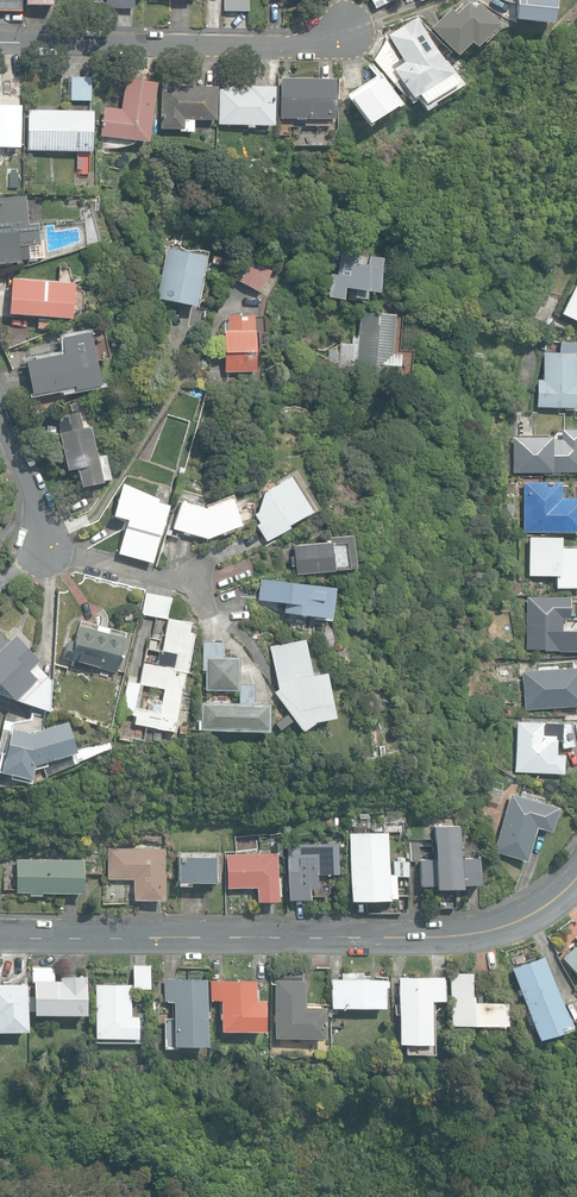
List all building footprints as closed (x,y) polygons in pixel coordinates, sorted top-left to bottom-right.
[(21,11),(21,0),(0,0),(0,11),(21,11)] [(134,8),(134,0),(106,0),(106,8),(134,8)] [(249,11),(249,0),(224,0),(224,11),(249,11)] [(375,8),(391,0),(370,0),(375,8)] [(558,53),(564,0),(563,0),(532,0),(530,20),(523,20),(520,49),(558,53)] [(430,28),(456,55),(470,42),(475,48),(499,25),(479,3),(472,9),(467,3),(455,14),(450,9),(430,28)] [(375,62),(410,104),(418,99),(417,96),(424,91),(432,103),(460,85),(445,61),(444,62),(416,18),(387,36),(404,63),(401,66),(387,43),(375,62)] [(67,100),(91,100),(91,77),(67,77),(67,100)] [(100,136),(148,143),(156,83),(125,79),(121,110),(104,107),(100,136)] [(304,126),(330,126),(330,119),(334,119),(335,80),(281,79),(280,118),(304,119),(304,126)] [(350,99),(367,125),(397,105),(380,79),(350,99)] [(179,132),(194,132),(194,120),(216,120),(217,87),(181,86),(181,82),(161,82),(160,129),(179,129),(179,132)] [(247,128),(253,128),(253,125),(274,126),(275,87),(249,86),(249,90),(219,89),(218,124),(247,125),(247,128)] [(20,147),(21,106),(20,106),(20,99),(0,99),(0,147),(20,147)] [(27,150),(92,152),(93,111),(28,110),(27,150)] [(99,194),(106,196),(108,187),(101,185),(99,194)] [(31,261),(31,259),(45,258),(44,240),(40,240),(39,223),(28,224),(26,195),(0,197),(0,264),(31,261)] [(330,273),(327,297),(364,302),(365,292),(377,294),(382,258),(368,256),(369,249),(356,247),(356,249),(341,247),(337,274),(330,273)] [(156,299),(196,307),(206,256),(166,248),(156,299)] [(220,264),(221,255),(213,253),(211,263),(220,264)] [(234,278),(260,292),(271,271),(246,257),(234,278)] [(9,314),(72,319),(75,284),(12,278),(9,314)] [(575,283),(560,314),(576,322),(576,284),(575,283)] [(355,373),(398,378),(399,354),(392,353),(395,314),(360,312),(355,373)] [(223,331),(224,372),(255,371),(255,365),(258,365),(257,332),(255,332),(254,315),(229,316),(229,331),(223,331)] [(33,328),(50,329),(51,318),(34,317),(33,328)] [(30,362),(36,396),(78,388),(78,392),(104,387),(93,333),(66,338),(66,355),(30,362)] [(536,406),(576,407),(576,381),(574,381),(575,354),(543,353),(542,379),(537,379),(536,406)] [(77,468),(81,486),(102,481),(101,480),(109,478),(104,455),(96,457),(90,426),(84,427),(81,411),(68,414),(68,416),(63,417),(60,424),(62,432),(59,432),(67,470),(77,468)] [(576,471),(576,430),(561,429),(560,440),(550,439),(550,437),(512,437),(512,471),(576,471)] [(256,524),(264,538),(309,511),(288,475),(261,491),(256,512),(253,514),(258,523),(256,524)] [(576,532),(576,498),(560,498),(560,482),(523,481),(523,532),(576,532)] [(118,553),(152,562),(168,505),(157,502),(158,498),(122,482),(113,515),(127,519),(118,553)] [(166,534),(182,539),(183,534),(188,536),(189,533),(207,539),(241,525),(230,498),(206,508),(180,500),(173,526),(169,524),(166,534)] [(294,565),(295,573),(352,566),(349,534),(324,537),(324,542),(292,546),(293,556),(289,557),(290,565),(294,565)] [(554,587),(576,587),(576,548),(558,548),(558,537),(528,537),(528,575),(554,575),(554,587)] [(283,612),(329,617),(333,587),(261,579),(258,599),(284,602),(283,612)] [(167,619),(168,619),(172,597),(145,592),(141,614),(167,619)] [(526,649),(561,649),(561,618),(568,618),(569,596),(526,596),(526,649)] [(134,723),(175,731),(193,632),(189,632),(191,623),(168,619),(167,619),(162,651),(175,653),(173,665),(144,660),(140,682),(128,680),(122,713),(136,715),(134,723)] [(90,666),(116,672),(126,632),(81,621),(75,641),(68,639),(63,658),(72,660),(71,664),(89,669),(90,666)] [(50,711),(52,680),(36,663),(39,660),(15,634),(7,641),(0,633),(0,694),(50,711)] [(274,692),(303,731),(314,722),(314,721),(334,717),(325,672),(311,675),(303,638),(269,646),(278,689),(274,692)] [(205,690),(239,691),(239,684),(240,656),(224,656),(225,642),(201,641),(201,670),(205,670),(205,690)] [(524,709),(576,705),(576,667),(521,672),(524,709)] [(239,684),(239,691),(238,702),(201,702),(201,730),(269,731),(269,703),(253,703),(253,684),(239,684)] [(44,715),(32,712),(30,719),(13,722),(4,720),(0,738),(0,755),(1,755),(0,757),(0,772),(11,775),(11,777),(31,782),(34,770),(43,766),(46,775),(77,762),(77,761),(101,750),(110,748),(107,737),(76,748),(68,721),(44,728),(44,715)] [(275,723),(280,729),(292,721),(287,714),(275,723)] [(514,771),(562,773),(563,753),(555,753),(556,739),(560,739),(561,748),(574,745),(570,722),(561,723),(516,721),(514,771)] [(283,786),(293,784),(292,774),(282,776),(283,786)] [(493,851),(526,860),(535,826),(550,830),(556,806),(541,802),(543,797),(521,790),(519,796),(509,793),(493,851)] [(383,823),(374,822),(373,830),(382,830),(383,823)] [(420,859),(420,886),(479,884),(479,858),(478,858),(459,858),(458,825),(433,826),(434,859),(420,859)] [(395,896),(394,875),(395,873),(392,873),(388,873),(387,832),(348,832),(349,899),(388,899),(388,896),(395,896)] [(407,839),(407,860),(419,860),(418,839),(407,839)] [(286,843),(287,899),(310,899),(309,888),(318,888),(317,873),(338,873),(337,842),(286,843)] [(133,898),(164,899),(164,848),(108,847),(107,878),(133,878),(133,898)] [(256,886),(257,900),(278,900),(277,852),(226,853),(227,887),(256,886)] [(178,880),(214,880),(215,855),(178,855),(178,880)] [(29,894),(42,894),(42,891),(83,892),(83,859),(17,859),(17,891),(29,892),(29,894)] [(392,860),(392,873),(395,873),(394,875),(407,875),(407,860),(392,860)] [(439,888),(439,908),(455,907),(454,888),(439,888)] [(562,957),(576,974),(576,943),(562,957)] [(511,967),(537,1037),(557,1030),(555,1025),(566,1021),(542,956),(511,967)] [(133,964),(134,987),(149,987),(149,964),(133,964)] [(34,981),(35,1013),(86,1013),(86,975),(61,975),(61,979),(54,979),(54,966),(32,967),(32,981),(34,981)] [(274,1036),(324,1037),(325,1007),(305,1006),(306,980),(302,979),(302,969),(271,968),(271,979),(275,979),(274,1036)] [(449,972),(450,1024),(504,1023),(506,1023),(505,1001),(472,1001),(471,972),(449,972)] [(331,1006),(384,1006),(384,979),(362,979),(362,973),(340,973),(340,979),(331,979),(331,1006)] [(398,1042),(431,1042),(431,1000),(444,1000),(444,977),(398,977),(398,1042)] [(173,1000),(174,1044),(207,1044),(206,978),(164,978),(164,1000),(173,1000)] [(220,999),(220,1029),(264,1029),(264,998),(255,998),(255,979),(210,979),(210,999),(220,999)] [(28,1029),(27,983),(0,983),(0,1030),(28,1029)] [(95,1036),(137,1036),(137,1015),(131,1015),(131,984),(95,984),(95,1036)]
